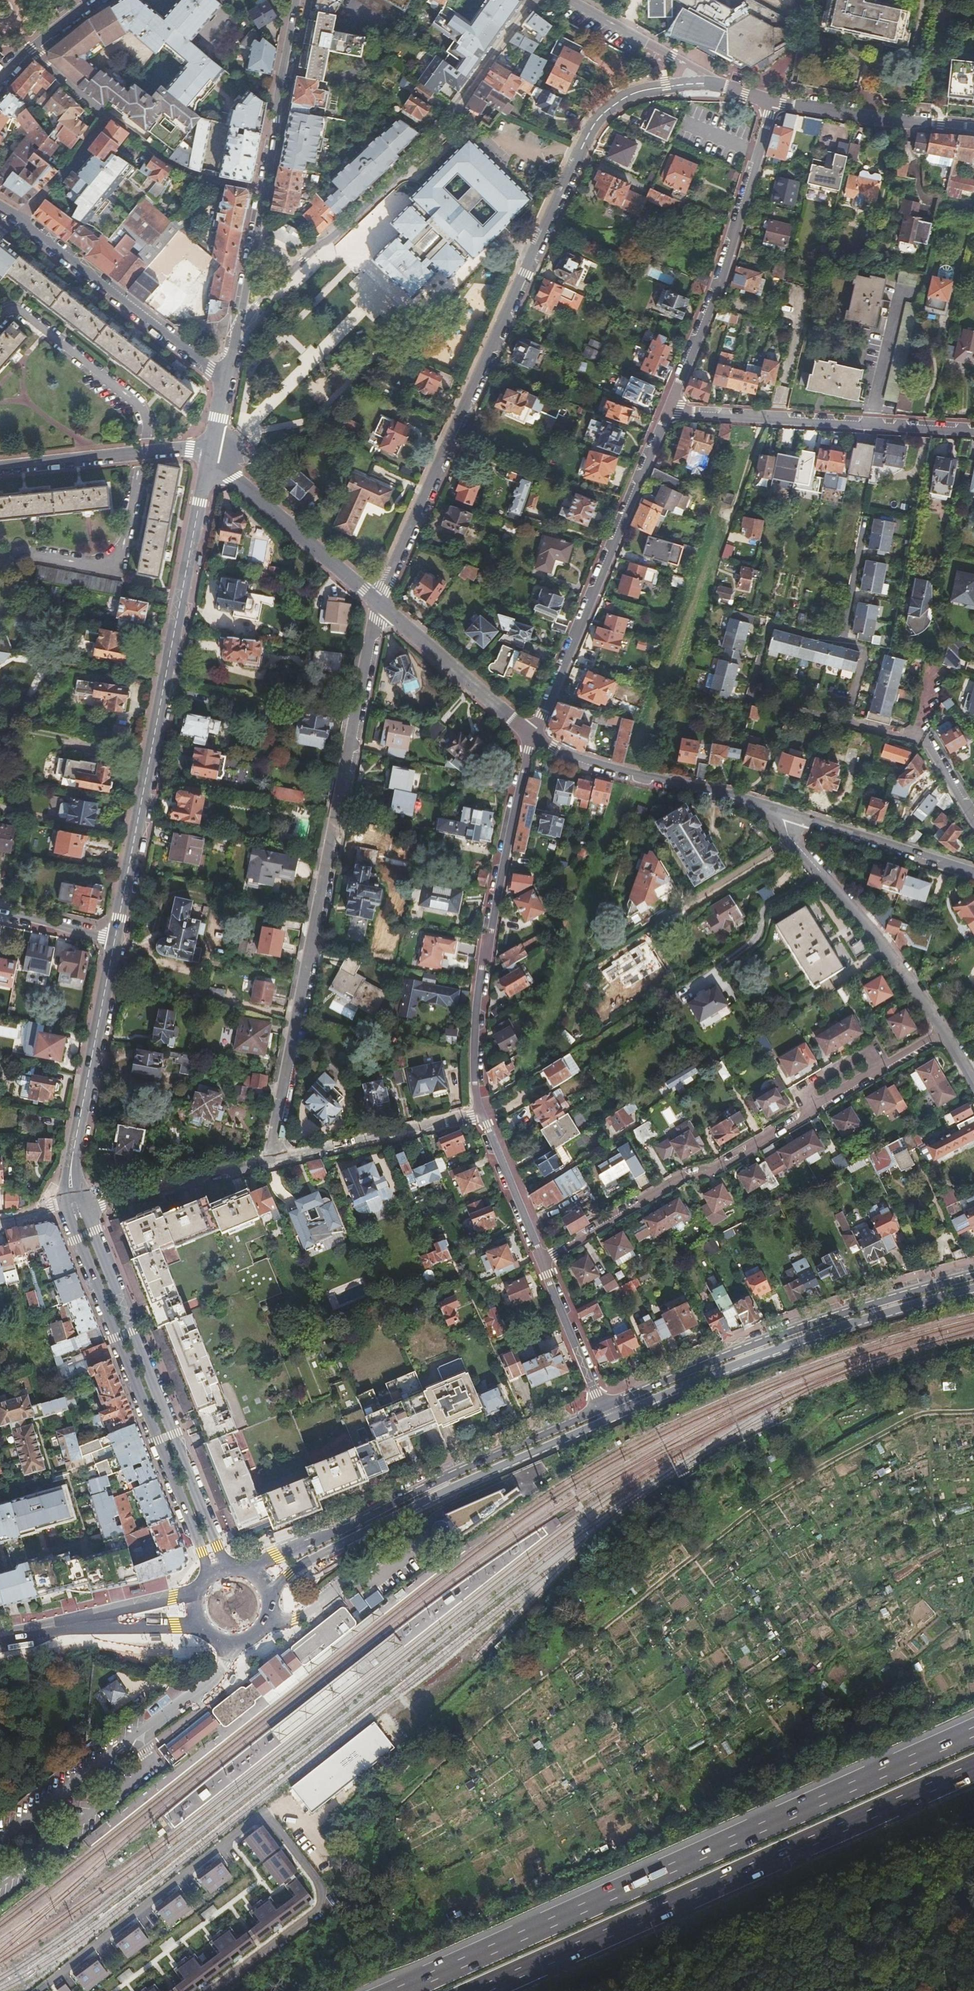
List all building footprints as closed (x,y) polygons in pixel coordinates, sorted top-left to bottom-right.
[(157,54),(165,44),(176,30),(192,43),(222,4),(217,0),(181,0),(174,8),(164,20),(144,4),(140,0),(126,0),(112,8),(100,14),(90,20),(77,30),(61,42),(49,51),(49,56),(49,60),(79,87),(87,79),(91,82),(101,71),(88,59),(88,54),(102,43),(104,47),(130,33),(157,54)] [(334,17),(343,0),(316,0),(314,13),(318,14),(334,17)] [(399,28),(407,15),(382,0),(353,0),(399,28)] [(437,0),(435,4),(444,9),(449,0),(437,0)] [(456,69),(470,78),(475,71),(524,0),(482,0),(467,24),(466,23),(466,24),(468,25),(449,54),(460,62),(456,69)] [(784,37),(781,13),(758,0),(735,0),(728,4),(720,0),(647,0),(647,16),(663,16),(671,16),(671,28),(729,60),(729,62),(737,65),(742,62),(747,65),(753,61),(756,66),(765,60),(762,55),(771,50),(771,45),(784,37)] [(826,8),(823,23),(830,25),(829,27),(838,29),(852,32),(855,33),(856,31),(865,33),(865,35),(868,36),(880,39),(893,42),(894,39),(901,41),(903,31),(906,20),(903,19),(905,10),(873,3),(861,0),(828,0),(826,8)] [(278,20),(269,4),(251,15),(261,30),(278,20)] [(821,26),(820,30),(835,34),(835,32),(838,33),(838,29),(829,27),(830,25),(823,23),(826,8),(823,7),(822,10),(821,9),(817,26),(821,26)] [(466,23),(444,9),(432,29),(455,44),(449,54),(468,25),(466,24),(466,23)] [(530,11),(522,23),(527,27),(541,37),(550,26),(538,17),(530,11)] [(306,80),(325,83),(327,75),(326,75),(330,53),(360,58),(364,39),(334,33),(337,18),(334,17),(318,14),(316,23),(308,22),(300,62),(307,63),(306,71),(307,71),(306,80)] [(277,50),(251,28),(242,44),(252,46),(248,69),(272,75),(277,50)] [(190,64),(168,91),(197,114),(199,105),(226,71),(220,66),(192,43),(176,30),(165,44),(190,64)] [(853,36),(853,37),(865,40),(865,39),(867,39),(868,36),(865,35),(865,33),(856,31),(855,33),(852,32),(852,36),(853,36)] [(881,42),(881,44),(900,48),(901,44),(905,45),(908,32),(903,31),(901,41),(894,39),(893,42),(880,39),(879,42),(881,42)] [(507,42),(528,54),(535,45),(514,33),(507,42)] [(550,54),(545,63),(551,66),(552,64),(561,48),(577,56),(578,54),(580,49),(557,36),(547,53),(550,54)] [(788,39),(784,37),(771,45),(771,50),(788,39)] [(552,64),(570,73),(579,57),(578,57),(577,56),(561,48),(552,64)] [(514,79),(526,86),(528,88),(530,84),(542,61),(528,54),(514,79)] [(436,56),(419,81),(437,94),(446,82),(460,92),(470,78),(456,69),(444,62),(443,61),(436,56)] [(966,103),(967,93),(973,94),(973,63),(950,60),(945,101),(966,103)] [(0,104),(0,110),(10,118),(13,118),(18,119),(19,117),(20,116),(16,114),(18,109),(23,102),(32,90),(42,99),(47,93),(57,81),(36,61),(26,72),(15,84),(9,91),(11,93),(9,95),(3,101),(0,104)] [(299,70),(306,71),(307,63),(300,62),(299,70)] [(489,65),(484,74),(498,83),(505,73),(491,63),(489,65)] [(152,98),(134,84),(108,64),(101,71),(91,82),(87,79),(79,87),(102,105),(108,99),(152,133),(146,141),(169,159),(178,147),(197,122),(201,117),(197,114),(168,91),(162,86),(152,98)] [(562,90),(570,73),(552,64),(551,66),(543,80),(551,84),(556,87),(562,90)] [(479,80),(505,98),(511,90),(521,95),(526,86),(514,79),(505,73),(498,83),(484,74),(479,80)] [(294,95),(291,111),(324,118),(329,93),(325,92),(326,84),(325,83),(306,80),(297,78),(294,95)] [(405,79),(400,87),(408,93),(414,85),(405,79)] [(490,110),(483,122),(487,124),(495,113),(505,98),(479,80),(469,96),(483,106),(490,110)] [(558,97),(533,85),(529,94),(535,98),(532,104),(550,113),(558,97)] [(47,93),(42,99),(37,104),(48,111),(54,111),(60,119),(62,121),(74,103),(60,89),(52,98),(47,93)] [(266,103),(250,90),(243,99),(241,99),(239,99),(237,100),(235,101),(233,109),(229,107),(225,123),(231,125),(261,133),(266,103)] [(412,96),(404,108),(420,120),(428,108),(412,96)] [(466,111),(461,117),(474,126),(478,119),(476,117),(483,106),(469,96),(461,108),(466,111)] [(62,124),(62,125),(67,129),(80,109),(74,103),(62,121),(61,123),(62,124)] [(31,107),(27,110),(43,130),(49,138),(62,125),(54,119),(49,113),(44,117),(36,110),(35,111),(31,107)] [(82,142),(91,130),(77,119),(83,111),(80,109),(67,129),(80,140),(82,142)] [(5,137),(6,134),(1,131),(10,118),(0,110),(0,145),(5,137)] [(29,135),(15,153),(29,163),(30,161),(37,153),(40,149),(42,147),(49,138),(43,130),(27,110),(20,116),(19,117),(18,119),(29,135)] [(291,111),(280,167),(301,171),(304,171),(306,162),(315,163),(317,152),(323,122),(324,118),(291,111)] [(652,111),(642,131),(662,140),(671,120),(652,111)] [(776,119),(763,156),(782,161),(793,116),(784,114),(776,119)] [(213,120),(201,117),(197,122),(190,150),(178,147),(169,159),(189,169),(201,171),(213,120)] [(323,122),(317,152),(321,153),(328,118),(324,118),(323,122)] [(819,121),(804,118),(800,134),(815,137),(819,121)] [(323,203),(337,216),(352,202),(352,203),(401,157),(399,154),(422,133),(400,119),(379,136),(378,135),(330,181),(337,188),(323,202),(323,203)] [(112,121),(104,132),(120,144),(128,134),(112,121)] [(71,150),(80,140),(67,129),(62,125),(49,138),(42,147),(45,149),(47,146),(51,149),(55,144),(58,140),(71,150)] [(259,140),(261,133),(231,125),(226,148),(229,148),(228,153),(225,153),(220,175),(251,182),(252,175),(254,168),(255,161),(259,140)] [(91,153),(95,156),(104,163),(114,152),(117,154),(119,151),(117,149),(120,144),(104,132),(89,151),(91,153)] [(927,135),(923,154),(951,159),(956,136),(927,133),(927,135)] [(927,135),(913,134),(911,145),(910,151),(923,154),(927,135)] [(944,187),(960,190),(971,192),(973,181),(954,177),(957,160),(969,163),(970,158),(973,159),(973,139),(957,136),(956,136),(951,159),(944,187)] [(614,137),(604,159),(622,167),(632,145),(614,137)] [(398,234),(395,238),(392,236),(368,260),(408,300),(432,276),(431,274),(435,270),(445,281),(464,262),(462,260),(466,256),(470,261),(528,202),(465,141),(407,199),(412,204),(408,207),(406,205),(387,224),(398,234)] [(42,147),(40,149),(50,157),(58,147),(55,144),(51,149),(47,146),(45,149),(42,147)] [(846,144),(842,160),(842,162),(852,164),(856,147),(846,144)] [(50,157),(40,149),(37,153),(45,160),(47,162),(50,157)] [(82,196),(74,205),(77,208),(72,215),(73,216),(84,222),(94,226),(105,235),(109,239),(123,223),(129,216),(108,198),(127,178),(147,195),(158,182),(142,171),(117,154),(114,152),(104,163),(95,156),(76,178),(71,174),(64,182),(82,196)] [(807,172),(800,200),(807,201),(786,287),(804,291),(828,191),(835,193),(842,162),(842,160),(832,157),(833,154),(824,152),(822,163),(810,160),(807,172)] [(0,172),(0,174),(8,180),(14,172),(20,177),(27,168),(30,164),(29,163),(15,153),(0,172)] [(27,168),(20,177),(40,192),(59,171),(47,162),(45,160),(37,153),(30,161),(36,166),(32,172),(27,168)] [(147,195),(143,200),(150,206),(154,201),(155,202),(165,187),(163,186),(168,179),(165,176),(170,168),(152,156),(145,166),(146,166),(142,171),(158,182),(147,195)] [(699,168),(668,157),(659,179),(660,186),(677,193),(683,189),(688,176),(695,178),(699,168)] [(905,162),(895,160),(892,175),(901,177),(905,162)] [(36,166),(30,161),(29,163),(30,164),(27,168),(32,172),(36,166)] [(276,187),(297,191),(301,171),(280,167),(276,187)] [(8,180),(0,189),(0,192),(21,205),(23,206),(40,192),(20,177),(14,172),(8,180)] [(845,177),(840,199),(849,201),(848,208),(859,211),(861,203),(872,205),(878,177),(869,175),(869,177),(864,176),(864,174),(857,172),(855,179),(845,177)] [(617,208),(636,217),(643,201),(639,199),(638,200),(633,198),(634,197),(624,192),(626,187),(598,174),(593,183),(596,184),(594,189),(598,192),(594,199),(607,205),(608,203),(617,207),(617,208)] [(892,175),(890,183),(909,187),(911,180),(904,179),(904,178),(901,177),(892,175)] [(774,178),(768,202),(789,207),(795,183),(774,178)] [(209,183),(198,180),(194,195),(206,197),(209,183)] [(65,197),(64,198),(74,205),(82,196),(64,182),(61,185),(63,187),(62,188),(64,190),(61,194),(65,197)] [(218,217),(217,226),(243,233),(244,226),(246,214),(249,198),(250,194),(248,192),(247,189),(225,185),(225,187),(224,192),(221,191),(220,195),(218,194),(217,199),(219,200),(218,209),(215,208),(214,215),(218,217)] [(292,214),(297,191),(276,187),(272,210),(292,214)] [(944,187),(943,192),(943,194),(958,198),(960,190),(944,187)] [(671,201),(648,191),(644,200),(666,210),(671,201)] [(323,202),(315,195),(303,216),(306,220),(323,203),(323,202)] [(928,224),(919,222),(913,220),(914,216),(917,203),(900,199),(896,214),(901,215),(896,242),(914,246),(915,242),(924,244),(928,224)] [(150,206),(143,200),(129,216),(123,223),(132,230),(137,223),(150,235),(144,242),(151,248),(157,240),(172,224),(165,218),(150,206)] [(70,220),(45,201),(32,215),(58,235),(70,220)] [(337,216),(323,203),(306,220),(319,234),(337,217),(337,216)] [(171,215),(175,221),(179,218),(175,212),(171,215)] [(175,221),(172,224),(180,231),(189,239),(193,234),(185,227),(191,223),(182,215),(179,218),(175,221)] [(769,248),(781,250),(787,224),(761,219),(759,227),(763,227),(760,242),(770,243),(769,248)] [(79,228),(70,220),(58,235),(67,242),(70,238),(79,228)] [(277,221),(275,225),(286,230),(285,232),(293,236),(294,234),(305,239),(307,236),(277,221)] [(132,230),(123,223),(109,239),(106,242),(124,258),(129,252),(149,268),(160,255),(151,248),(144,242),(150,235),(137,223),(132,230)] [(180,231),(172,224),(157,240),(166,248),(180,231)] [(215,233),(211,257),(214,260),(218,263),(234,277),(237,262),(240,247),(241,240),(243,233),(217,226),(214,226),(212,233),(215,233)] [(98,243),(79,228),(70,238),(82,248),(79,252),(85,256),(87,253),(89,254),(98,243)] [(189,239),(180,231),(166,248),(184,259),(163,287),(160,285),(158,288),(160,290),(148,305),(165,320),(214,260),(211,257),(189,239)] [(4,271),(21,251),(1,234),(0,234),(0,276),(4,271)] [(109,239),(105,235),(98,243),(89,254),(86,257),(98,267),(110,276),(124,258),(106,242),(109,239)] [(157,240),(151,248),(160,255),(166,248),(157,240)] [(737,242),(736,247),(762,251),(763,247),(737,242)] [(184,259),(166,248),(160,255),(149,268),(146,272),(160,285),(163,287),(184,259)] [(4,271),(181,410),(190,398),(199,386),(23,249),(21,251),(4,271)] [(129,252),(124,258),(110,276),(120,283),(130,291),(146,272),(149,268),(129,252)] [(553,261),(550,269),(552,270),(551,273),(562,278),(561,281),(570,285),(578,269),(575,268),(578,261),(562,254),(559,263),(553,261)] [(779,284),(784,265),(773,262),(768,281),(779,284)] [(234,277),(218,263),(207,323),(211,322),(219,321),(223,316),(228,312),(229,302),(230,297),(231,292),(232,287),(233,282),(234,277)] [(936,270),(934,280),(948,283),(950,274),(949,270),(946,268),(943,267),(939,268),(936,270)] [(734,269),(729,288),(753,293),(758,274),(734,269)] [(303,270),(283,290),(290,297),(310,277),(303,270)] [(915,274),(897,271),(894,283),(913,287),(915,274)] [(146,272),(130,291),(135,296),(138,297),(145,304),(158,288),(160,285),(146,272)] [(688,292),(699,297),(706,279),(704,278),(694,273),(691,279),(693,281),(688,292)] [(853,274),(844,311),(847,311),(845,319),(856,322),(856,323),(872,327),(877,306),(885,308),(887,300),(878,299),(883,278),(866,274),(865,277),(853,274)] [(930,279),(923,308),(941,312),(948,283),(934,280),(930,279)] [(547,313),(559,288),(541,280),(534,295),(538,297),(535,302),(533,307),(547,313)] [(680,308),(684,301),(660,292),(653,309),(678,320),(682,309),(680,308)] [(956,293),(953,304),(960,306),(961,300),(964,301),(965,295),(956,293)] [(202,314),(205,298),(192,296),(189,319),(195,320),(197,313),(202,314)] [(900,385),(918,305),(907,303),(885,401),(896,403),(900,385)] [(725,312),(716,310),(711,320),(723,323),(723,321),(725,312)] [(756,310),(754,319),(755,319),(770,323),(772,314),(756,310)] [(733,314),(725,312),(723,321),(731,323),(733,314)] [(0,333),(0,367),(26,337),(9,322),(0,333)] [(658,324),(654,332),(670,340),(674,332),(658,324)] [(952,361),(973,365),(973,335),(960,332),(959,341),(956,340),(952,361)] [(650,341),(645,352),(648,353),(647,357),(664,364),(673,343),(661,337),(658,344),(650,341)] [(533,344),(518,338),(509,358),(528,366),(535,351),(531,349),(533,344)] [(595,358),(599,350),(585,344),(582,352),(595,358)] [(800,371),(797,383),(804,385),(803,389),(855,401),(858,387),(857,387),(857,385),(853,384),(857,368),(833,363),(835,355),(827,353),(825,361),(813,358),(809,374),(800,371)] [(664,364),(647,357),(645,361),(642,360),(638,370),(660,379),(662,374),(664,369),(662,368),(664,364)] [(708,383),(715,385),(722,387),(727,368),(723,367),(724,361),(717,360),(716,363),(713,362),(708,383)] [(761,360),(757,375),(755,383),(770,386),(775,364),(761,360)] [(445,391),(451,379),(424,366),(415,386),(418,387),(417,391),(421,393),(423,389),(430,393),(434,386),(445,391)] [(742,372),(727,368),(722,387),(738,390),(742,372)] [(742,372),(738,390),(752,394),(755,383),(757,375),(742,372)] [(681,393),(704,400),(707,388),(707,386),(687,379),(681,393)] [(647,397),(649,390),(650,390),(629,381),(622,397),(643,406),(647,397)] [(896,403),(895,408),(908,411),(912,396),(906,394),(907,386),(900,385),(896,403)] [(497,397),(493,407),(503,412),(502,414),(540,431),(547,415),(564,422),(568,413),(516,391),(516,393),(507,389),(502,400),(497,397)] [(607,409),(603,417),(624,426),(630,412),(605,402),(603,408),(607,409)] [(338,416),(334,425),(352,433),(356,424),(338,416)] [(384,419),(377,436),(382,438),(378,448),(394,455),(406,428),(384,419)] [(599,434),(595,445),(613,452),(621,433),(609,428),(610,427),(600,422),(595,433),(599,434)] [(672,462),(679,464),(686,448),(692,431),(694,424),(687,424),(685,429),(682,428),(670,461),(672,462)] [(715,439),(725,442),(728,426),(719,426),(715,439)] [(692,431),(686,448),(704,455),(709,438),(692,431)] [(851,458),(869,461),(873,442),(854,439),(851,458)] [(869,461),(865,484),(878,487),(882,463),(900,466),(903,446),(884,442),(884,441),(873,439),(873,442),(869,461)] [(969,440),(960,439),(959,455),(965,456),(969,440)] [(823,468),(827,450),(807,446),(803,465),(823,470),(823,468)] [(782,452),(774,451),(769,475),(791,480),(795,460),(786,458),(788,452),(783,450),(782,452)] [(841,454),(827,450),(823,468),(837,471),(841,454)] [(757,456),(753,475),(766,478),(770,459),(757,456)] [(935,456),(927,493),(947,497),(955,460),(935,456)] [(583,470),(580,477),(602,484),(606,473),(609,474),(612,466),(584,457),(581,469),(583,470)] [(964,458),(961,473),(973,476),(970,490),(973,491),(973,460),(964,458)] [(674,479),(674,478),(679,464),(672,462),(670,468),(666,470),(664,475),(674,479)] [(159,468),(137,577),(158,581),(180,472),(159,468)] [(505,470),(502,478),(515,482),(505,509),(517,513),(529,481),(517,477),(518,475),(505,470)] [(650,470),(646,480),(659,485),(670,490),(674,479),(664,475),(650,470)] [(291,472),(276,488),(284,495),(288,495),(298,503),(311,490),(291,472)] [(808,482),(820,484),(822,475),(810,472),(808,482)] [(331,524),(331,526),(350,536),(351,534),(350,534),(367,501),(385,510),(394,494),(356,474),(347,491),(351,493),(346,501),(345,501),(332,525),(331,524)] [(768,483),(790,487),(791,480),(769,475),(768,483)] [(826,475),(824,487),(846,490),(848,478),(826,475)] [(455,490),(453,495),(471,501),(477,484),(455,477),(450,489),(455,490)] [(640,495),(637,501),(656,508),(663,510),(663,511),(672,514),(680,493),(670,490),(659,485),(656,494),(653,501),(649,499),(640,495)] [(109,509),(107,487),(0,497),(0,519),(109,509)] [(820,488),(817,501),(824,502),(826,490),(820,488)] [(533,496),(526,494),(522,506),(529,509),(533,496)] [(724,495),(720,506),(728,508),(731,497),(724,495)] [(582,528),(585,521),(589,512),(592,505),(571,496),(564,512),(561,519),(561,520),(582,528)] [(637,501),(627,527),(649,535),(651,529),(649,528),(656,508),(637,501)] [(450,507),(444,526),(464,532),(469,514),(450,507)] [(553,516),(561,519),(564,512),(557,509),(553,516)] [(589,512),(585,521),(590,523),(594,514),(589,512)] [(220,526),(217,538),(221,539),(219,549),(223,550),(220,565),(233,567),(236,552),(238,552),(241,538),(245,539),(247,530),(243,529),(245,519),(226,515),(223,526),(220,526)] [(520,516),(518,523),(536,528),(538,521),(520,516)] [(742,537),(756,540),(759,528),(754,527),(755,520),(741,517),(739,528),(743,529),(742,537)] [(870,520),(865,549),(884,553),(890,524),(870,520)] [(496,532),(509,537),(514,528),(500,522),(496,532)] [(542,538),(533,568),(547,572),(551,559),(563,563),(568,546),(542,538)] [(644,538),(638,557),(673,568),(679,549),(644,538)] [(731,549),(723,547),(719,556),(718,561),(727,563),(731,549)] [(863,562),(858,590),(877,594),(882,566),(863,562)] [(470,569),(462,566),(455,575),(462,581),(470,569)] [(40,568),(38,580),(43,581),(122,597),(125,584),(40,568)] [(261,580),(277,584),(280,570),(270,568),(268,574),(262,572),(261,580)] [(747,582),(755,584),(757,573),(739,569),(734,587),(745,590),(747,582)] [(405,598),(425,617),(435,603),(430,599),(440,585),(439,584),(442,581),(435,576),(432,579),(418,570),(417,571),(414,576),(406,586),(404,593),(404,595),(405,598)] [(947,605),(961,608),(962,606),(971,608),(973,594),(973,577),(971,576),(954,573),(947,605)] [(621,576),(615,593),(633,599),(638,582),(621,576)] [(667,587),(681,591),(684,581),(670,577),(667,587)] [(932,582),(911,578),(909,587),(912,590),(912,591),(909,592),(908,598),(911,602),(911,603),(910,603),(909,603),(909,604),(908,604),(908,605),(908,606),(907,606),(907,607),(907,608),(908,608),(908,609),(908,610),(909,610),(910,611),(904,614),(903,623),(911,642),(912,642),(913,642),(914,642),(915,641),(916,641),(917,641),(918,640),(919,640),(920,639),(921,638),(922,638),(922,637),(923,636),(923,635),(924,635),(924,634),(925,633),(925,632),(925,631),(926,630),(926,629),(926,628),(926,627),(926,626),(926,625),(926,624),(926,623),(926,622),(925,622),(925,621),(922,616),(924,608),(928,605),(932,582)] [(224,581),(218,608),(253,615),(255,602),(241,600),(242,593),(237,592),(239,583),(224,581)] [(731,593),(712,589),(710,598),(728,602),(731,593)] [(539,592),(530,614),(550,622),(559,600),(539,592)] [(961,608),(961,612),(973,615),(973,613),(973,594),(971,608),(962,606),(961,608)] [(345,599),(328,597),(327,611),(321,610),(320,623),(332,624),(331,632),(347,634),(350,603),(344,603),(345,599)] [(144,624),(148,603),(124,598),(123,600),(120,617),(118,624),(133,627),(134,622),(144,624)] [(120,617),(123,600),(118,599),(115,616),(120,617)] [(856,604),(850,632),(856,633),(854,639),(869,642),(875,607),(856,604)] [(707,689),(706,693),(725,698),(726,694),(727,694),(737,653),(745,625),(747,625),(748,617),(726,611),(717,648),(711,675),(707,689)] [(512,620),(491,613),(497,630),(504,633),(504,636),(524,643),(529,628),(512,622),(512,620)] [(600,629),(620,635),(624,621),(605,615),(600,629)] [(473,620),(461,634),(479,650),(491,635),(473,620)] [(816,621),(814,630),(821,632),(823,623),(816,621)] [(565,628),(550,623),(547,630),(562,635),(565,628)] [(91,651),(90,653),(120,659),(123,641),(121,637),(122,633),(117,632),(110,630),(110,629),(109,629),(109,630),(97,627),(96,631),(94,640),(93,640),(93,642),(89,641),(87,650),(91,651)] [(82,628),(80,639),(89,641),(93,642),(93,640),(94,640),(96,631),(82,628)] [(600,629),(594,628),(588,645),(614,653),(620,635),(600,629)] [(769,631),(764,651),(850,672),(854,652),(769,631)] [(0,635),(0,651),(10,653),(11,647),(7,636),(2,632),(0,635)] [(524,643),(504,636),(502,636),(495,643),(501,645),(522,650),(524,643)] [(262,643),(221,638),(220,643),(222,644),(227,645),(226,655),(228,658),(244,661),(247,659),(248,654),(260,656),(262,643)] [(949,667),(956,669),(956,650),(949,643),(947,641),(939,664),(941,665),(949,667)] [(636,644),(634,652),(641,655),(644,647),(636,644)] [(522,650),(501,645),(500,647),(520,655),(522,650)] [(529,653),(522,650),(520,655),(500,647),(492,664),(490,664),(488,664),(487,665),(485,666),(484,667),(484,669),(484,671),(485,673),(486,674),(488,675),(499,680),(505,669),(527,679),(535,662),(527,658),(529,653)] [(538,655),(529,653),(527,658),(535,662),(538,655)] [(864,712),(862,720),(884,726),(886,718),(885,717),(889,702),(892,703),(895,690),(892,689),(896,673),(900,674),(904,660),(881,654),(865,712),(864,712)] [(396,665),(391,667),(392,670),(386,671),(391,685),(401,682),(403,686),(416,681),(411,665),(408,666),(404,655),(394,659),(396,665)] [(707,689),(711,675),(705,673),(701,688),(707,689)] [(582,684),(577,696),(602,705),(610,684),(583,674),(579,683),(582,684)] [(124,706),(127,707),(128,701),(130,701),(132,699),(133,695),(132,692),(130,692),(130,690),(116,687),(107,685),(80,680),(77,697),(107,703),(106,708),(112,710),(111,716),(122,718),(124,706)] [(971,684),(965,702),(967,702),(964,711),(973,714),(973,685),(971,684)] [(950,706),(942,694),(939,703),(944,711),(948,708),(950,706)] [(548,738),(581,753),(585,738),(589,725),(581,722),(579,727),(570,724),(572,717),(577,718),(579,709),(554,703),(544,728),(548,738)] [(758,707),(749,705),(746,718),(755,720),(758,707)] [(190,741),(202,744),(204,730),(215,732),(218,719),(186,713),(182,734),(191,736),(190,741)] [(593,713),(589,725),(594,726),(607,729),(607,726),(603,725),(605,716),(593,713)] [(303,714),(299,733),(326,738),(328,728),(326,727),(327,719),(303,714)] [(386,716),(381,743),(408,747),(412,724),(402,722),(402,719),(386,716)] [(617,728),(609,762),(620,765),(622,760),(630,722),(605,716),(603,725),(607,726),(617,728)] [(425,728),(432,742),(433,740),(443,728),(434,719),(425,728)] [(970,739),(959,724),(947,732),(943,727),(935,732),(948,752),(970,739)] [(589,725),(585,738),(590,740),(594,726),(589,725)] [(425,728),(426,730),(417,742),(425,753),(432,742),(425,728)] [(856,750),(860,734),(849,732),(845,747),(856,750)] [(451,765),(455,768),(463,773),(484,746),(474,737),(471,740),(467,736),(465,739),(461,736),(449,749),(457,757),(451,765)] [(679,739),(675,759),(691,762),(695,743),(679,739)] [(725,748),(710,745),(706,763),(716,765),(717,759),(723,760),(725,748)] [(745,746),(740,765),(760,770),(765,751),(745,746)] [(782,748),(775,746),(769,770),(796,778),(801,760),(797,759),(799,753),(788,750),(786,756),(780,755),(782,748)] [(909,749),(898,746),(897,750),(891,748),(883,746),(880,756),(906,763),(909,749)] [(196,749),(191,776),(221,782),(227,755),(196,749)] [(923,769),(913,754),(904,767),(906,770),(898,775),(894,781),(892,784),(889,794),(904,798),(904,797),(904,796),(904,795),(904,794),(905,793),(905,792),(905,791),(906,790),(906,789),(907,788),(907,787),(908,786),(908,785),(909,785),(909,784),(910,783),(910,782),(911,782),(911,781),(909,778),(923,769)] [(80,758),(79,759),(64,756),(64,757),(61,757),(60,757),(59,757),(59,758),(56,771),(56,772),(57,772),(57,773),(58,773),(60,773),(60,775),(80,779),(79,783),(106,789),(109,777),(108,777),(110,764),(80,758)] [(810,768),(805,785),(811,787),(809,792),(815,794),(817,786),(831,790),(835,779),(831,778),(835,762),(824,759),(823,764),(809,760),(807,767),(810,768)] [(392,764),(387,786),(393,787),(389,809),(411,814),(416,792),(410,791),(414,769),(392,764)] [(697,765),(694,780),(703,782),(706,766),(697,765)] [(530,781),(539,783),(541,775),(532,773),(530,781)] [(495,779),(481,776),(479,786),(492,789),(495,779)] [(521,805),(533,808),(539,783),(530,781),(527,780),(521,805)] [(576,780),(572,798),(580,800),(578,807),(585,809),(591,783),(576,780)] [(556,782),(551,803),(565,807),(571,786),(556,782)] [(944,791),(939,782),(922,804),(929,810),(935,803),(944,791)] [(599,806),(605,808),(606,806),(610,788),(593,784),(587,813),(596,815),(599,806)] [(177,792),(172,818),(199,824),(205,797),(199,796),(200,789),(185,786),(184,793),(177,792)] [(270,796),(317,805),(320,793),(303,790),(302,793),(272,787),(270,796)] [(950,800),(944,791),(935,803),(939,808),(950,800)] [(59,805),(58,812),(62,818),(92,823),(97,797),(72,792),(70,802),(65,801),(59,805)] [(870,816),(869,819),(878,822),(883,804),(867,799),(863,814),(870,816)] [(516,829),(527,831),(533,808),(521,805),(516,829)] [(634,805),(633,813),(640,814),(641,806),(634,805)] [(465,813),(464,818),(463,822),(490,828),(494,811),(492,811),(493,808),(484,807),(484,809),(466,806),(465,813)] [(682,808),(653,825),(659,835),(662,833),(688,877),(686,879),(691,887),(719,871),(682,808)] [(951,851),(957,845),(951,840),(955,835),(959,830),(939,812),(932,821),(939,827),(932,835),(951,851)] [(440,817),(437,829),(458,834),(458,837),(465,838),(466,835),(469,836),(469,839),(481,842),(481,839),(492,841),(494,829),(490,828),(463,822),(440,817)] [(540,817),(536,833),(555,838),(560,821),(540,817)] [(11,851),(16,826),(1,823),(1,826),(0,826),(0,849),(11,851)] [(516,829),(511,853),(521,855),(527,831),(516,829)] [(88,855),(92,835),(67,830),(63,850),(88,855)] [(912,832),(904,842),(910,844),(917,836),(912,832)] [(951,840),(957,845),(961,840),(955,835),(951,840)] [(170,836),(164,862),(195,868),(200,842),(170,836)] [(253,849),(247,878),(257,879),(256,882),(271,885),(273,870),(280,872),(279,874),(293,877),(297,858),(253,849)] [(582,859),(587,856),(589,853),(579,851),(577,858),(582,859)] [(772,853),(759,862),(763,868),(776,860),(772,853)] [(646,855),(620,931),(621,933),(638,922),(640,925),(647,920),(652,907),(650,904),(653,903),(656,895),(659,894),(662,898),(665,897),(666,892),(662,885),(668,882),(657,863),(655,865),(649,855),(646,855)] [(351,891),(347,912),(369,917),(372,903),(378,904),(381,886),(376,885),(377,883),(379,882),(379,878),(376,874),(371,873),(370,876),(368,875),(369,869),(356,866),(354,875),(351,874),(347,891),(351,891)] [(872,868),(866,885),(878,889),(887,892),(924,903),(929,885),(902,877),(904,873),(893,869),(892,874),(884,872),(872,868)] [(478,885),(485,886),(488,871),(481,869),(478,885)] [(62,878),(59,893),(76,896),(75,902),(87,904),(89,895),(96,896),(99,879),(96,875),(90,873),(86,875),(85,879),(68,876),(67,879),(62,878)] [(512,892),(511,895),(527,887),(528,880),(510,876),(507,891),(512,892)] [(257,879),(247,878),(246,886),(255,888),(256,882),(257,879)] [(421,884),(416,908),(459,916),(463,893),(421,884)] [(529,892),(511,902),(523,923),(541,913),(529,892)] [(949,908),(956,918),(958,916),(970,932),(973,929),(973,907),(973,905),(973,902),(973,901),(971,896),(963,897),(949,908)] [(157,940),(155,946),(158,949),(196,958),(199,943),(191,941),(194,928),(203,930),(205,920),(189,917),(192,901),(174,897),(164,939),(160,938),(157,940)] [(725,897),(706,909),(722,935),(732,929),(729,923),(738,918),(725,897)] [(789,945),(785,947),(809,988),(810,987),(812,990),(816,987),(822,996),(830,991),(824,980),(839,971),(802,908),(777,923),(789,945)] [(365,938),(369,919),(347,914),(342,933),(365,938)] [(889,916),(884,931),(903,954),(909,934),(897,930),(900,920),(889,916)] [(559,932),(562,922),(553,927),(556,933),(559,932)] [(772,926),(785,947),(789,945),(777,923),(772,926)] [(261,926),(256,951),(277,954),(282,930),(261,926)] [(423,932),(417,963),(438,967),(441,955),(438,954),(440,948),(453,951),(455,938),(423,932)] [(52,963),(54,949),(55,947),(47,946),(48,937),(31,933),(24,971),(50,976),(52,963)] [(542,942),(538,935),(534,937),(537,944),(542,942)] [(613,972),(604,978),(610,987),(628,976),(626,974),(641,965),(647,974),(657,968),(643,944),(625,955),(623,952),(613,958),(615,961),(609,965),(613,972)] [(504,969),(523,959),(516,947),(497,957),(501,963),(504,969)] [(54,949),(52,963),(58,964),(57,970),(69,972),(69,976),(83,978),(88,952),(74,950),(74,952),(54,949)] [(912,951),(906,954),(913,963),(918,960),(912,951)] [(0,958),(0,986),(12,988),(18,962),(0,958)] [(387,1014),(391,996),(363,979),(364,977),(354,971),(352,975),(339,967),(330,981),(344,990),(347,987),(348,984),(353,988),(357,990),(350,1000),(372,1013),(376,1008),(387,1014)] [(515,971),(497,981),(506,997),(524,987),(515,971)] [(415,997),(453,1006),(457,990),(419,981),(404,978),(396,1014),(411,1017),(415,997)] [(943,978),(929,987),(935,995),(948,987),(943,978)] [(254,980),(250,1000),(268,1003),(272,984),(254,980)] [(881,981),(864,991),(873,1006),(890,996),(881,981)] [(703,1011),(694,1016),(702,1029),(731,1013),(718,992),(697,1003),(703,1011)] [(159,1009),(153,1039),(167,1042),(167,1045),(172,1046),(176,1025),(172,1024),(174,1012),(159,1009)] [(902,1012),(886,1021),(897,1040),(913,1031),(902,1012)] [(267,1039),(269,1030),(270,1023),(240,1017),(234,1047),(257,1051),(259,1045),(265,1046),(267,1039)] [(828,1029),(838,1046),(858,1034),(848,1017),(828,1029)] [(825,1054),(838,1046),(828,1029),(821,1018),(815,1022),(821,1033),(814,1037),(825,1054)] [(496,1035),(492,1037),(500,1053),(516,1044),(507,1029),(509,1028),(505,1020),(492,1027),(496,1035)] [(59,1027),(44,1024),(42,1034),(39,1034),(24,1031),(23,1038),(20,1051),(35,1054),(59,1060),(63,1038),(57,1037),(59,1027)] [(455,1033),(446,1033),(446,1046),(455,1046),(455,1033)] [(259,1045),(257,1051),(264,1053),(265,1046),(259,1045)] [(794,1049),(776,1060),(779,1066),(777,1067),(784,1078),(804,1066),(794,1049)] [(138,1051),(134,1070),(160,1075),(164,1056),(138,1051)] [(192,1056),(166,1051),(166,1053),(174,1055),(173,1059),(180,1061),(179,1069),(190,1071),(192,1056)] [(709,1054),(704,1057),(700,1060),(705,1069),(712,1065),(714,1063),(709,1054)] [(705,1069),(700,1060),(699,1058),(664,1079),(669,1087),(698,1070),(700,1072),(705,1069)] [(556,1059),(539,1070),(550,1088),(568,1078),(556,1059)] [(719,1060),(714,1063),(712,1065),(722,1081),(729,1077),(719,1060)] [(445,1062),(409,1069),(414,1095),(434,1091),(435,1096),(449,1093),(448,1089),(450,1088),(445,1062)] [(925,1089),(941,1079),(931,1062),(914,1072),(915,1072),(925,1089)] [(505,1078),(498,1065),(484,1073),(484,1077),(490,1086),(505,1078)] [(250,1086),(262,1088),(265,1074),(253,1072),(252,1075),(244,1074),(243,1081),(251,1082),(250,1086)] [(907,1077),(917,1093),(925,1089),(915,1072),(907,1077)] [(55,1080),(32,1075),(31,1077),(20,1074),(18,1076),(17,1081),(19,1084),(23,1085),(21,1096),(31,1098),(47,1101),(49,1090),(53,1091),(54,1089),(56,1089),(57,1089),(58,1084),(57,1082),(55,1082),(55,1080)] [(335,1106),(341,1100),(330,1089),(333,1085),(327,1080),(322,1075),(318,1080),(313,1086),(315,1087),(306,1096),(308,1098),(301,1105),(325,1127),(340,1111),(335,1106)] [(775,1075),(766,1080),(769,1086),(768,1092),(752,1102),(755,1107),(758,1105),(761,1109),(765,1117),(783,1107),(772,1089),(780,1084),(775,1075)] [(952,1097),(941,1079),(925,1089),(936,1106),(952,1097)] [(250,1086),(236,1083),(234,1095),(244,1097),(249,1095),(261,1097),(263,1088),(262,1088),(250,1086)] [(382,1084),(365,1088),(370,1110),(387,1107),(382,1084)] [(530,1093),(534,1099),(546,1091),(543,1086),(530,1093)] [(769,1086),(749,1097),(752,1102),(768,1092),(769,1086)] [(881,1089),(864,1099),(874,1117),(892,1107),(881,1089)] [(191,1114),(214,1118),(215,1118),(215,1116),(220,1117),(223,1102),(217,1101),(218,1093),(208,1091),(207,1096),(195,1094),(191,1114)] [(745,1091),(739,1094),(749,1111),(755,1107),(752,1102),(745,1091)] [(547,1095),(528,1106),(535,1119),(562,1103),(557,1095),(549,1099),(547,1095)] [(635,1106),(633,1098),(603,1117),(607,1124),(611,1121),(614,1128),(630,1118),(626,1112),(630,1109),(635,1106)] [(562,1103),(535,1119),(541,1129),(560,1117),(558,1112),(565,1108),(562,1103)] [(964,1104),(948,1112),(954,1124),(970,1115),(964,1104)] [(35,1124),(38,1110),(22,1107),(21,1128),(26,1129),(28,1122),(35,1124)] [(847,1109),(830,1119),(841,1136),(857,1126),(847,1109)] [(738,1110),(710,1126),(720,1142),(747,1126),(738,1110)] [(177,1124),(166,1112),(163,1116),(169,1143),(181,1140),(177,1124)] [(212,1131),(214,1118),(191,1114),(189,1126),(212,1131)] [(565,1114),(560,1117),(541,1129),(542,1130),(549,1141),(545,1143),(550,1151),(551,1150),(560,1144),(577,1134),(565,1114)] [(919,1144),(914,1147),(922,1165),(973,1138),(973,1120),(973,1117),(919,1144)] [(700,1143),(702,1142),(689,1120),(676,1127),(681,1136),(669,1143),(667,1139),(660,1143),(667,1155),(674,1151),(677,1156),(679,1159),(701,1146),(700,1143)] [(641,1124),(648,1137),(652,1135),(645,1122),(641,1124)] [(141,1150),(145,1128),(117,1124),(114,1140),(119,1140),(117,1151),(128,1153),(129,1148),(141,1150)] [(637,1126),(627,1132),(635,1145),(648,1137),(641,1124),(640,1124),(637,1126)] [(539,1130),(538,1131),(545,1143),(549,1141),(542,1130),(540,1131),(539,1130)] [(459,1131),(439,1139),(446,1156),(463,1149),(459,1142),(463,1140),(459,1131)] [(810,1131),(791,1142),(801,1160),(820,1149),(810,1131)] [(919,1144),(912,1131),(908,1133),(914,1147),(919,1144)] [(28,1144),(27,1157),(49,1158),(50,1139),(39,1138),(38,1144),(28,1144)] [(761,1165),(769,1177),(783,1168),(784,1170),(801,1160),(791,1142),(774,1152),(776,1156),(761,1165)] [(892,1142),(882,1146),(887,1157),(891,1155),(890,1151),(895,1149),(892,1142)] [(667,1155),(660,1143),(654,1146),(661,1159),(667,1155)] [(551,1150),(560,1165),(569,1160),(560,1144),(551,1150)] [(597,1174),(594,1176),(600,1188),(626,1173),(631,1180),(641,1174),(623,1144),(613,1150),(615,1155),(594,1168),(597,1174)] [(882,1146),(881,1147),(864,1156),(873,1174),(874,1173),(891,1165),(887,1157),(882,1146)] [(550,1151),(532,1162),(541,1176),(552,1169),(553,1170),(560,1165),(551,1150),(550,1151)] [(403,1151),(396,1153),(404,1175),(411,1172),(408,1164),(403,1151)] [(667,1155),(670,1160),(677,1156),(674,1151),(667,1155)] [(774,1152),(759,1161),(761,1164),(761,1165),(776,1156),(774,1152)] [(845,1166),(837,1152),(828,1158),(835,1171),(845,1166)] [(408,1164),(411,1172),(415,1181),(428,1176),(434,1190),(445,1185),(439,1172),(434,1158),(433,1155),(408,1164)] [(441,1155),(434,1158),(439,1172),(447,1169),(441,1155)] [(323,1158),(308,1161),(315,1179),(329,1174),(323,1158)] [(859,1158),(845,1166),(848,1172),(862,1164),(859,1158)] [(358,1166),(343,1172),(354,1198),(356,1199),(355,1203),(356,1206),(359,1210),(362,1211),(372,1212),(376,1212),(380,1211),(383,1207),(384,1200),(388,1199),(391,1196),(394,1194),(394,1188),(389,1184),(386,1177),(382,1178),(375,1161),(359,1168),(358,1166)] [(761,1165),(761,1164),(755,1167),(753,1165),(737,1175),(747,1192),(758,1186),(760,1189),(766,1186),(768,1190),(775,1187),(769,1177),(761,1165)] [(573,1166),(526,1195),(533,1213),(542,1208),(544,1210),(584,1185),(573,1166)] [(464,1170),(452,1175),(456,1184),(460,1182),(464,1192),(481,1185),(476,1175),(467,1179),(464,1170)] [(259,1213),(264,1226),(283,1218),(269,1185),(254,1191),(262,1212),(259,1213)] [(703,1206),(696,1210),(705,1227),(719,1218),(715,1211),(726,1204),(716,1187),(699,1198),(703,1206)] [(244,1240),(266,1231),(264,1226),(259,1213),(249,1188),(210,1203),(218,1224),(245,1292),(254,1288),(258,1298),(280,1289),(266,1254),(252,1260),(244,1240)] [(952,1190),(941,1195),(946,1208),(957,1203),(952,1190)] [(299,1201),(301,1205),(294,1208),(295,1212),(293,1212),(308,1250),(315,1247),(316,1246),(317,1245),(316,1244),(318,1243),(318,1242),(334,1235),(333,1233),(346,1232),(333,1200),(332,1199),(331,1198),(330,1198),(329,1198),(324,1200),(321,1192),(299,1201)] [(3,1193),(3,1208),(16,1208),(16,1193),(3,1193)] [(28,1206),(29,1199),(29,1194),(19,1193),(18,1208),(28,1206)] [(218,1224),(210,1203),(207,1197),(163,1214),(160,1208),(138,1216),(137,1214),(131,1216),(129,1212),(109,1220),(123,1256),(124,1255),(126,1261),(132,1277),(138,1292),(141,1300),(143,1305),(148,1303),(151,1310),(157,1326),(154,1327),(157,1335),(160,1343),(164,1352),(167,1360),(170,1368),(173,1376),(177,1385),(180,1393),(183,1401),(186,1409),(193,1407),(199,1421),(201,1428),(204,1435),(206,1440),(197,1444),(219,1500),(224,1512),(233,1535),(264,1523),(265,1526),(267,1531),(305,1516),(320,1510),(316,1500),(365,1480),(365,1479),(372,1477),(384,1472),(373,1442),(305,1469),(308,1476),(256,1496),(230,1432),(236,1430),(190,1312),(185,1314),(159,1248),(218,1224)] [(946,1218),(953,1234),(973,1225),(973,1197),(964,1202),(965,1204),(960,1206),(959,1209),(960,1211),(946,1218)] [(479,1198),(463,1204),(472,1224),(473,1225),(474,1224),(477,1232),(492,1225),(489,1217),(493,1216),(489,1206),(483,1208),(479,1198)] [(676,1200),(657,1211),(667,1228),(679,1221),(681,1226),(692,1220),(685,1208),(682,1210),(676,1200)] [(583,1225),(575,1210),(556,1221),(564,1236),(583,1225)] [(667,1228),(657,1211),(642,1220),(645,1225),(637,1229),(629,1234),(636,1246),(667,1228)] [(850,1233),(841,1213),(834,1216),(844,1236),(850,1233)] [(868,1216),(877,1235),(886,1254),(895,1250),(902,1247),(895,1232),(886,1213),(876,1218),(874,1213),(868,1216)] [(48,1220),(33,1223),(37,1238),(41,1240),(46,1239),(51,1252),(54,1251),(62,1272),(75,1268),(58,1225),(48,1220)] [(634,1224),(637,1229),(645,1225),(642,1220),(634,1224)] [(17,1226),(4,1228),(8,1244),(14,1262),(20,1260),(18,1252),(24,1250),(23,1249),(17,1226)] [(620,1233),(603,1243),(613,1260),(630,1250),(620,1233)] [(856,1245),(850,1233),(844,1236),(842,1237),(847,1249),(856,1245)] [(877,1235),(856,1245),(865,1264),(886,1254),(877,1235)] [(437,1246),(434,1247),(436,1253),(428,1256),(432,1264),(442,1260),(443,1261),(451,1258),(448,1248),(450,1247),(447,1237),(436,1242),(437,1246)] [(0,1265),(6,1264),(11,1279),(18,1277),(14,1262),(8,1244),(0,1246),(0,1264),(0,1265)] [(23,1249),(24,1250),(29,1269),(31,1275),(48,1270),(40,1244),(23,1249)] [(498,1279),(519,1269),(516,1262),(513,1264),(505,1247),(495,1251),(493,1246),(485,1249),(498,1279)] [(468,1248),(456,1253),(459,1258),(470,1253),(468,1248)] [(948,1254),(952,1262),(965,1259),(960,1248),(948,1254)] [(822,1263),(814,1267),(820,1279),(828,1275),(831,1280),(843,1274),(836,1260),(839,1259),(836,1251),(820,1259),(822,1263)] [(432,1264),(428,1256),(420,1260),(425,1270),(433,1267),(432,1264)] [(584,1257),(567,1267),(578,1286),(595,1276),(584,1257)] [(817,1285),(805,1261),(792,1268),(803,1291),(817,1285)] [(803,1291),(792,1268),(782,1273),(787,1284),(780,1287),(788,1304),(800,1298),(798,1294),(803,1291)] [(32,1280),(31,1275),(29,1269),(23,1270),(26,1282),(32,1281),(32,1280)] [(614,1286),(606,1271),(594,1278),(602,1292),(609,1288),(614,1286)] [(759,1274),(746,1280),(753,1295),(758,1293),(759,1296),(768,1292),(759,1274)] [(44,1277),(32,1280),(32,1281),(39,1306),(40,1309),(52,1305),(44,1277)] [(523,1278),(505,1286),(512,1304),(530,1296),(523,1278)] [(85,1294),(80,1280),(62,1287),(67,1301),(85,1294)] [(39,1306),(32,1281),(26,1282),(24,1283),(31,1309),(39,1306)] [(442,1289),(438,1281),(431,1284),(434,1293),(442,1289)] [(703,1284),(718,1314),(727,1331),(737,1327),(732,1316),(735,1314),(732,1307),(720,1285),(712,1289),(708,1282),(703,1284)] [(371,1296),(374,1304),(385,1299),(382,1292),(371,1296)] [(85,1294),(67,1301),(66,1301),(76,1328),(72,1329),(70,1322),(62,1324),(66,1337),(97,1325),(85,1294)] [(398,1312),(393,1300),(392,1297),(385,1299),(391,1315),(398,1312)] [(456,1297),(439,1304),(448,1325),(459,1320),(454,1308),(459,1306),(456,1297)] [(601,1317),(592,1300),(573,1309),(577,1319),(591,1312),(595,1319),(601,1317)] [(732,1307),(735,1314),(741,1326),(749,1322),(755,1319),(746,1300),(732,1307)] [(488,1314),(483,1316),(487,1325),(489,1324),(491,1329),(494,1328),(497,1335),(506,1331),(493,1301),(484,1304),(488,1314)] [(64,1302),(59,1304),(58,1304),(61,1314),(67,1312),(64,1302)] [(40,1309),(44,1322),(50,1321),(60,1318),(62,1317),(61,1314),(58,1304),(59,1304),(58,1303),(52,1305),(40,1309)] [(660,1343),(668,1359),(677,1356),(669,1338),(677,1334),(686,1330),(695,1326),(685,1306),(675,1310),(674,1307),(666,1310),(668,1314),(661,1318),(662,1320),(651,1325),(660,1343)] [(718,1314),(704,1321),(710,1333),(715,1330),(719,1338),(728,1334),(727,1331),(718,1314)] [(60,1318),(50,1321),(56,1341),(66,1337),(62,1324),(60,1318)] [(651,1325),(647,1318),(638,1322),(640,1327),(636,1329),(646,1350),(660,1343),(651,1325)] [(624,1323),(608,1330),(611,1336),(613,1339),(628,1333),(624,1323)] [(56,1341),(50,1344),(53,1354),(58,1352),(81,1343),(83,1348),(82,1344),(90,1341),(92,1346),(104,1341),(97,1325),(66,1337),(56,1341)] [(688,1334),(686,1330),(677,1334),(679,1339),(688,1334)] [(613,1339),(621,1359),(630,1355),(628,1350),(635,1347),(628,1333),(613,1339)] [(611,1336),(595,1343),(596,1346),(610,1340),(613,1339),(611,1336)] [(595,1343),(588,1345),(597,1366),(614,1360),(616,1363),(619,1362),(610,1340),(596,1346),(595,1343)] [(58,1352),(53,1354),(53,1356),(56,1364),(56,1368),(59,1377),(89,1366),(110,1357),(105,1344),(104,1341),(92,1346),(90,1341),(82,1344),(83,1348),(84,1351),(86,1356),(73,1362),(72,1359),(71,1359),(66,1361),(65,1359),(62,1360),(60,1356),(58,1352)] [(515,1347),(519,1357),(533,1351),(529,1341),(515,1347)] [(499,1353),(509,1378),(516,1375),(516,1374),(525,1371),(522,1363),(519,1357),(515,1347),(514,1347),(499,1353)] [(522,1363),(525,1371),(531,1386),(565,1371),(556,1349),(522,1363)] [(86,1356),(84,1351),(70,1356),(71,1359),(72,1359),(73,1362),(86,1356)] [(110,1357),(89,1366),(92,1373),(95,1372),(100,1383),(97,1383),(95,1384),(102,1401),(106,1399),(124,1392),(123,1390),(110,1357)] [(424,1392),(436,1422),(437,1424),(446,1420),(447,1424),(457,1420),(458,1421),(465,1417),(466,1420),(476,1416),(473,1409),(482,1406),(462,1360),(438,1370),(443,1384),(424,1392)] [(383,1409),(395,1438),(436,1422),(424,1392),(416,1372),(386,1384),(394,1404),(383,1409)] [(62,1386),(64,1395),(66,1403),(79,1399),(74,1382),(62,1386)] [(496,1383),(478,1390),(486,1410),(498,1405),(497,1403),(504,1400),(496,1383)] [(376,1391),(356,1399),(373,1442),(382,1466),(403,1458),(395,1438),(383,1409),(376,1391)] [(44,1468),(31,1423),(23,1426),(21,1419),(32,1415),(33,1419),(68,1409),(66,1403),(64,1395),(51,1398),(52,1399),(40,1402),(29,1405),(25,1392),(0,1399),(0,1422),(8,1420),(11,1430),(23,1474),(44,1468)] [(109,1407),(91,1413),(94,1422),(112,1415),(116,1427),(135,1420),(134,1418),(124,1392),(106,1399),(109,1407)] [(106,1472),(121,1467),(150,1457),(135,1420),(116,1427),(77,1442),(83,1463),(87,1478),(106,1472)] [(67,1468),(83,1463),(77,1442),(72,1425),(56,1430),(67,1468)] [(146,1459),(121,1467),(127,1483),(137,1480),(139,1485),(158,1478),(157,1475),(150,1457),(146,1459)] [(124,1571),(135,1568),(133,1563),(124,1531),(113,1494),(110,1486),(108,1477),(106,1472),(87,1478),(86,1479),(90,1493),(89,1494),(97,1524),(98,1524),(106,1549),(95,1552),(105,1586),(127,1581),(124,1571)] [(171,1511),(158,1478),(139,1485),(135,1486),(149,1522),(152,1521),(172,1513),(171,1511)] [(11,1501),(20,1535),(35,1531),(35,1529),(42,1527),(75,1517),(65,1484),(10,1501),(11,1501)] [(125,1490),(113,1494),(124,1531),(137,1527),(138,1526),(125,1490)] [(1,1602),(2,1605),(37,1595),(11,1501),(10,1501),(0,1504),(0,1538),(2,1537),(12,1570),(0,1573),(0,1597),(1,1602)] [(464,1515),(445,1524),(449,1534),(490,1514),(484,1502),(463,1513),(464,1515)] [(178,1528),(172,1513),(152,1521),(155,1531),(160,1544),(163,1551),(184,1543),(178,1528)] [(138,1526),(137,1527),(140,1536),(155,1531),(152,1521),(149,1522),(138,1526)] [(137,1527),(124,1531),(133,1563),(148,1557),(145,1550),(140,1536),(137,1527)] [(186,1555),(184,1543),(163,1551),(161,1552),(168,1570),(180,1567),(186,1555)] [(145,1550),(148,1557),(161,1552),(163,1551),(160,1544),(145,1550)] [(27,1560),(37,1595),(64,1587),(78,1583),(79,1586),(90,1583),(81,1557),(76,1553),(69,1556),(68,1551),(36,1560),(35,1557),(27,1560)] [(95,1552),(81,1557),(90,1583),(91,1589),(105,1586),(95,1552)] [(148,1557),(133,1563),(138,1578),(169,1573),(168,1570),(161,1552),(148,1557)] [(168,1570),(169,1573),(180,1572),(187,1560),(186,1555),(180,1567),(168,1570)] [(135,1568),(124,1571),(127,1581),(138,1578),(135,1568)] [(301,1640),(290,1649),(293,1653),(297,1657),(300,1661),(302,1664),(304,1665),(307,1664),(351,1630),(356,1627),(357,1624),(357,1623),(356,1621),(355,1619),(353,1617),(347,1610),(344,1607),(343,1607),(341,1608),(328,1618),(320,1625),(314,1629),(312,1631),(301,1640)] [(303,1666),(302,1664),(300,1661),(297,1657),(293,1653),(290,1649),(285,1653),(280,1657),(278,1654),(272,1658),(268,1662),(263,1666),(258,1670),(260,1672),(249,1680),(252,1684),(262,1696),(263,1698),(303,1666)] [(114,1676),(97,1687),(109,1706),(126,1694),(114,1676)] [(242,1687),(215,1708),(214,1709),(213,1711),(213,1713),(222,1724),(223,1726),(224,1727),(226,1727),(230,1725),(255,1705),(256,1703),(256,1701),(262,1696),(252,1684),(245,1689),(243,1688),(242,1687)] [(220,1724),(209,1710),(188,1728),(167,1744),(178,1758),(214,1729),(220,1724)] [(254,1941),(256,1940),(258,1938),(260,1942),(315,1900),(296,1877),(295,1875),(299,1872),(264,1825),(247,1838),(282,1884),(292,1877),(293,1879),(295,1883),(290,1886),(297,1896),(277,1910),(271,1900),(254,1913),(261,1922),(252,1930),(254,1934),(253,1936),(251,1937),(248,1933),(238,1940),(231,1931),(214,1943),(222,1953),(202,1967),(195,1958),(179,1970),(186,1980),(175,1987),(179,1990),(194,1990),(256,1944),(254,1941)] [(220,1858),(197,1876),(210,1892),(232,1875),(220,1858)] [(178,1891),(156,1908),(169,1925),(190,1908),(178,1891)] [(137,1924),(115,1941),(127,1957),(149,1940),(137,1924)] [(108,1974),(95,1957),(74,1974),(86,1990),(108,1974)] [(56,1987),(58,1990),(71,1990),(64,1981),(56,1987)]
